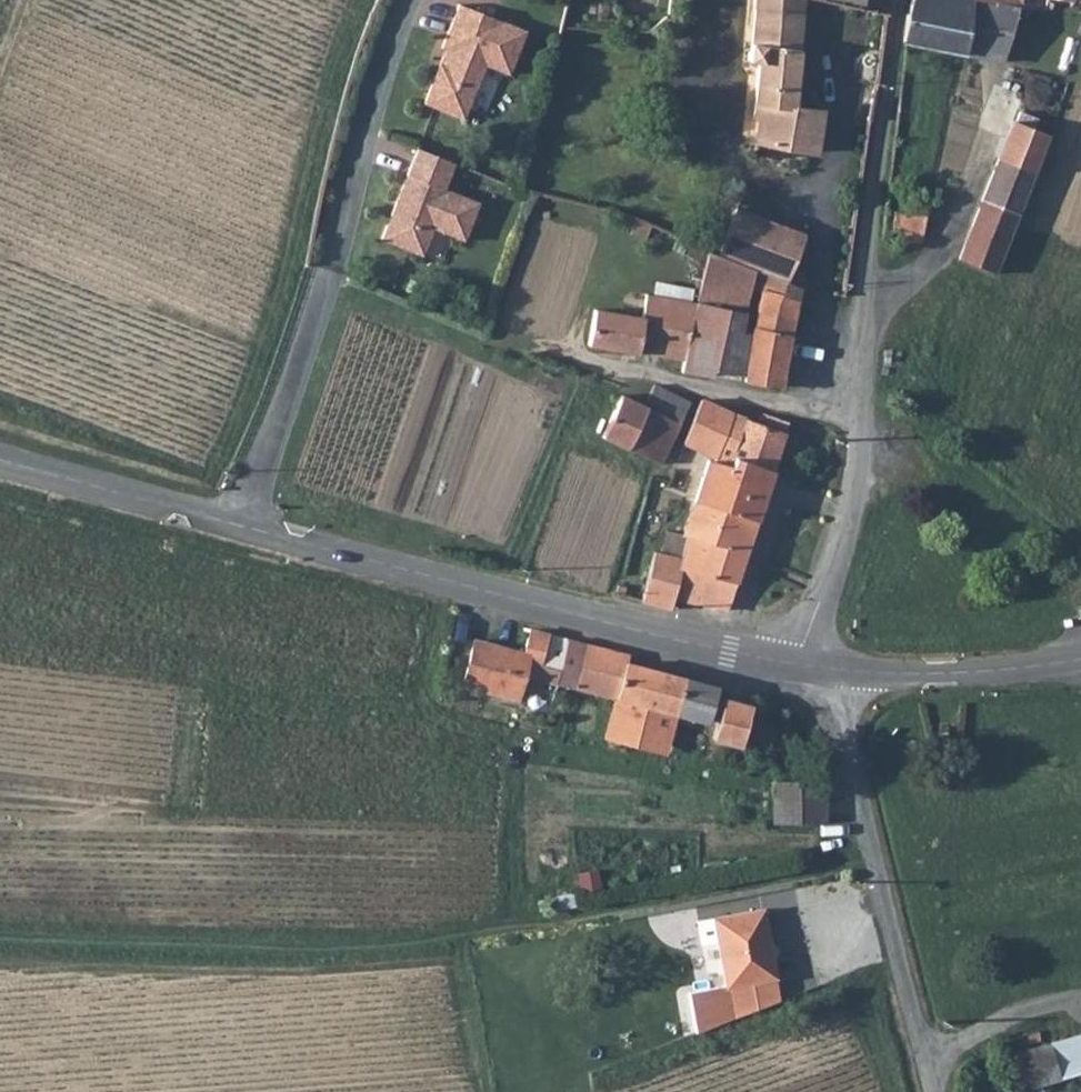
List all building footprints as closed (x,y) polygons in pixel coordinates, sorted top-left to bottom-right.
[(751,44),(760,46),(750,111),(757,113),(753,140),(810,149),(816,107),(791,103),(801,0),(756,0),(751,44)] [(906,4),(903,31),(964,46),(974,0),(907,0),(906,4)] [(1001,54),(1014,0),(974,0),(964,46),(1001,54)] [(440,47),(420,101),(459,116),(480,62),(503,71),(520,28),(453,2),(436,45),(440,47)] [(1050,129),(1009,113),(953,261),(994,276),(1050,129)] [(413,146),(378,237),(419,253),(429,226),(460,238),(475,200),(442,188),(452,162),(413,146)] [(712,240),(749,254),(780,266),(776,286),(793,291),(796,276),(805,228),(729,199),(720,233),(714,231),(712,240)] [(888,217),(897,218),(895,233),(920,237),(923,207),(890,201),(888,217)] [(645,225),(648,213),(636,207),(634,221),(645,225)] [(677,362),(698,365),(700,352),(707,319),(698,317),(707,238),(706,238),(693,294),(680,347),(677,362)] [(728,351),(736,314),(741,291),(744,275),(749,254),(712,240),(707,238),(698,317),(707,319),(700,352),(717,356),(716,363),(744,367),(746,355),(728,351)] [(736,314),(787,322),(793,291),(776,286),(780,266),(749,254),(744,275),(754,278),(750,293),(741,291),(736,314)] [(641,309),(622,304),(618,341),(629,343),(629,339),(650,342),(662,288),(647,285),(641,309)] [(693,294),(662,288),(650,342),(680,347),(693,294)] [(585,335),(618,341),(622,304),(593,299),(585,335)] [(728,351),(746,355),(744,367),(744,372),(777,376),(787,322),(736,314),(728,351)] [(716,363),(717,356),(700,352),(698,365),(708,367),(709,362),(716,363)] [(642,383),(640,391),(634,407),(614,400),(604,434),(625,441),(626,438),(645,445),(660,450),(664,437),(678,394),(642,383)] [(683,440),(693,444),(717,450),(732,407),(697,396),(683,440)] [(765,407),(762,416),(732,407),(717,450),(769,464),(782,422),(773,419),(776,410),(765,407)] [(664,452),(674,454),(676,447),(678,441),(664,437),(660,450),(664,452)] [(660,450),(645,445),(639,469),(657,475),(661,464),(664,452),(660,450)] [(658,547),(642,595),(670,602),(673,591),(725,603),(769,464),(717,450),(715,458),(709,457),(684,531),(691,533),(684,555),(658,547)] [(684,531),(665,525),(658,547),(684,555),(691,533),(684,531)] [(612,577),(612,587),(623,591),(625,580),(612,577)] [(563,686),(570,628),(532,620),(530,645),(525,644),(520,693),(525,694),(526,680),(563,686)] [(576,688),(588,632),(570,628),(563,686),(576,688)] [(628,654),(629,644),(588,632),(576,688),(613,697),(604,737),(669,754),(678,712),(707,719),(717,678),(628,654)] [(467,683),(520,693),(525,644),(475,636),(467,683)] [(792,751),(794,739),(757,689),(724,684),(716,726),(749,731),(750,721),(760,736),(766,733),(781,749),(792,751)] [(900,735),(902,748),(910,745),(907,734),(900,735)] [(772,815),(825,817),(822,776),(774,773),(772,806),(772,815)] [(710,980),(720,1005),(783,979),(765,889),(717,898),(731,969),(689,976),(690,987),(710,980)] [(690,987),(696,1014),(720,1005),(710,980),(690,987)] [(1080,1064),(1080,1025),(1046,1037),(1056,1072),(1080,1064)] [(1056,1072),(1046,1037),(1004,1050),(1014,1085),(1056,1072)]
